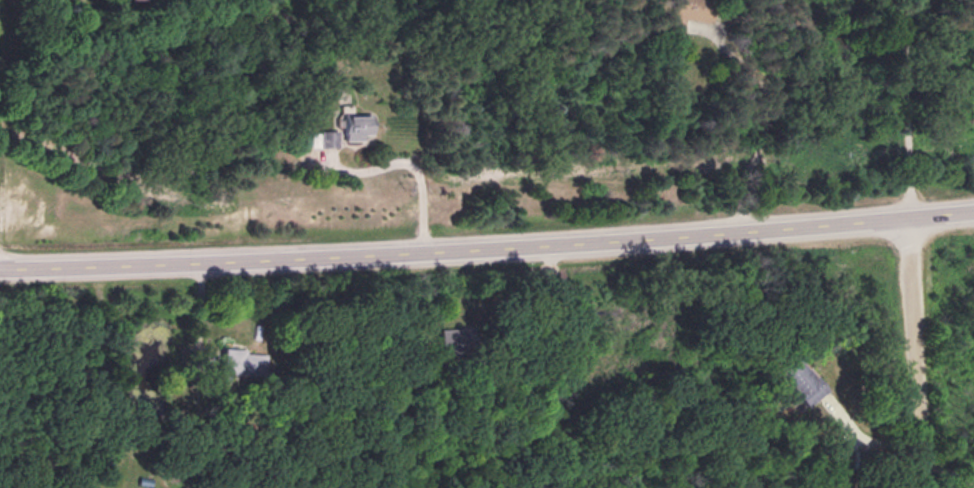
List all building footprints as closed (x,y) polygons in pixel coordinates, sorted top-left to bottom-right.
[(659,14),(658,34),(676,35),(677,19),(703,20),(704,0),(667,0),(667,14),(659,14)] [(335,147),(335,141),(367,141),(367,114),(334,114),(334,130),(308,130),(308,147),(335,147)] [(821,390),(791,353),(771,370),(801,407),(821,390)]
